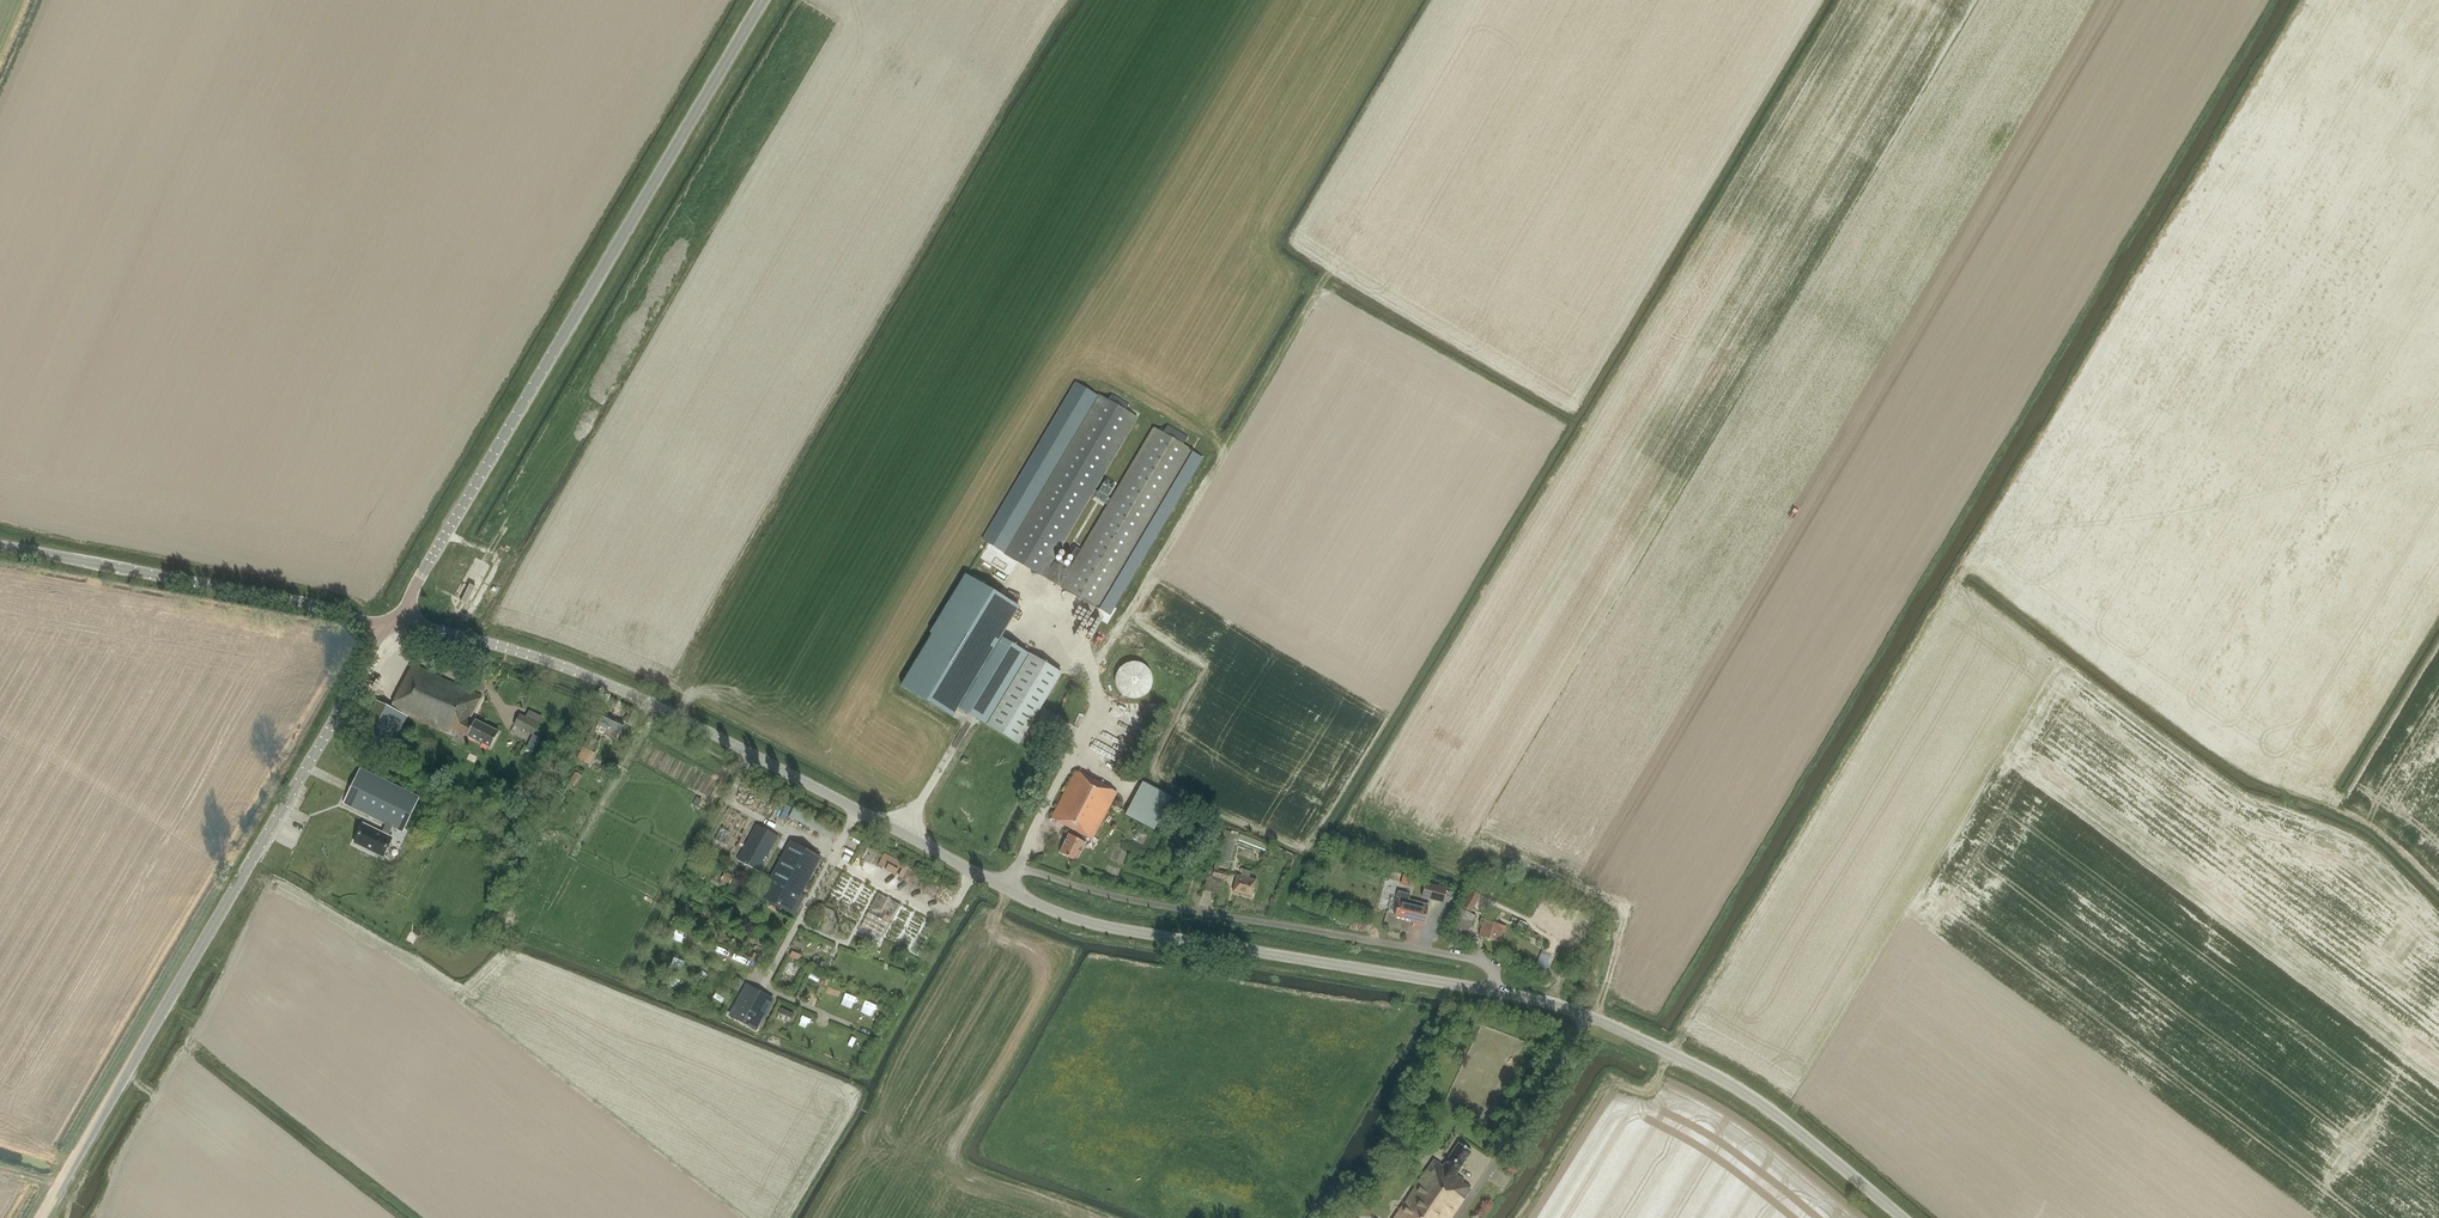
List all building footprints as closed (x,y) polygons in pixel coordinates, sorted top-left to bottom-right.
[(1099,395),(1005,553),(1098,609),(1192,450),(1183,444),(1188,436),(1168,424),(1162,432),(1154,427),(1069,570),(1053,560),(1138,417),(1125,410),(1129,403),(1112,393),(1107,399),(1099,395)] [(1109,502),(1118,482),(1105,476),(1096,496),(1109,502)] [(1030,654),(987,724),(1019,744),(1062,673),(1030,654)] [(1136,661),(1134,661),(1132,661),(1129,662),(1127,663),(1124,664),(1122,665),(1121,666),(1120,667),(1119,669),(1118,670),(1117,671),(1117,672),(1116,674),(1115,676),(1115,677),(1115,679),(1115,680),(1115,681),(1115,683),(1115,684),(1116,685),(1116,686),(1117,688),(1117,689),(1119,691),(1119,692),(1120,693),(1122,695),(1124,696),(1126,697),(1128,698),(1129,698),(1131,698),(1132,699),(1134,699),(1135,699),(1138,698),(1140,698),(1142,697),(1144,696),(1146,694),(1147,693),(1148,692),(1149,691),(1149,690),(1150,689),(1151,686),(1152,685),(1152,683),(1152,682),(1152,680),(1152,679),(1152,677),(1152,676),(1152,675),(1151,674),(1151,672),(1150,671),(1149,669),(1147,667),(1146,666),(1145,665),(1143,664),(1142,663),(1141,663),(1139,662),(1137,662),(1136,661)] [(462,736),(468,738),(470,736),(491,747),(499,731),(475,719),(474,721),(470,719),(482,696),(413,664),(392,705),(391,707),(377,700),(358,738),(388,753),(407,715),(395,709),(395,707),(454,735),(457,730),(463,733),(462,736)] [(520,714),(514,724),(534,734),(543,716),(530,710),(526,717),(520,714)] [(624,723),(604,714),(597,728),(618,737),(624,723)] [(591,750),(594,744),(591,742),(598,729),(593,727),(583,746),(584,746),(578,759),(590,764),(596,752),(591,750)] [(529,747),(537,751),(544,736),(536,732),(529,747)] [(420,796),(360,768),(344,802),(403,830),(420,796)] [(1085,842),(1087,836),(1093,839),(1117,792),(1076,770),(1052,818),(1074,829),(1071,835),(1069,834),(1060,852),(1076,861),(1086,842),(1085,842)] [(579,780),(573,776),(569,781),(570,782),(575,785),(579,780)] [(1149,827),(1154,818),(1158,810),(1164,813),(1173,797),(1144,782),(1131,806),(1127,816),(1149,827)] [(733,851),(746,819),(727,811),(713,843),(733,851)] [(364,823),(355,842),(383,856),(392,837),(389,835),(393,826),(387,823),(382,832),(364,823)] [(777,836),(757,824),(738,858),(759,869),(777,836)] [(762,895),(794,913),(800,904),(796,902),(821,857),(791,841),(762,895)] [(1500,869),(1492,865),(1478,889),(1486,893),(1500,869)] [(1204,889),(1220,893),(1223,878),(1227,879),(1229,872),(1214,868),(1212,875),(1208,874),(1204,889)] [(1241,876),(1238,875),(1233,891),(1252,896),(1256,880),(1249,878),(1251,871),(1243,869),(1241,876)] [(734,875),(725,871),(722,879),(730,883),(734,875)] [(1425,882),(1422,897),(1443,902),(1447,887),(1425,882)] [(1471,911),(1480,894),(1472,889),(1462,906),(1471,911)] [(1423,924),(1424,922),(1429,904),(1420,902),(1409,899),(1410,894),(1398,891),(1397,897),(1400,898),(1396,915),(1413,920),(1413,922),(1423,924)] [(842,920),(844,913),(819,904),(817,911),(842,920)] [(1466,910),(1460,907),(1450,923),(1457,927),(1458,927),(1454,934),(1463,938),(1466,932),(1467,932),(1477,915),(1466,910)] [(1481,918),(1480,925),(1482,926),(1479,936),(1500,941),(1502,932),(1505,932),(1507,925),(1496,923),(1498,918),(1493,916),(1491,921),(1481,918)] [(757,1030),(775,998),(748,983),(730,1015),(757,1030)] [(1455,1173),(1471,1150),(1460,1142),(1443,1166),(1437,1162),(1431,1170),(1428,1168),(1394,1217),(1451,1217),(1472,1188),(1463,1182),(1464,1180),(1455,1173)]
